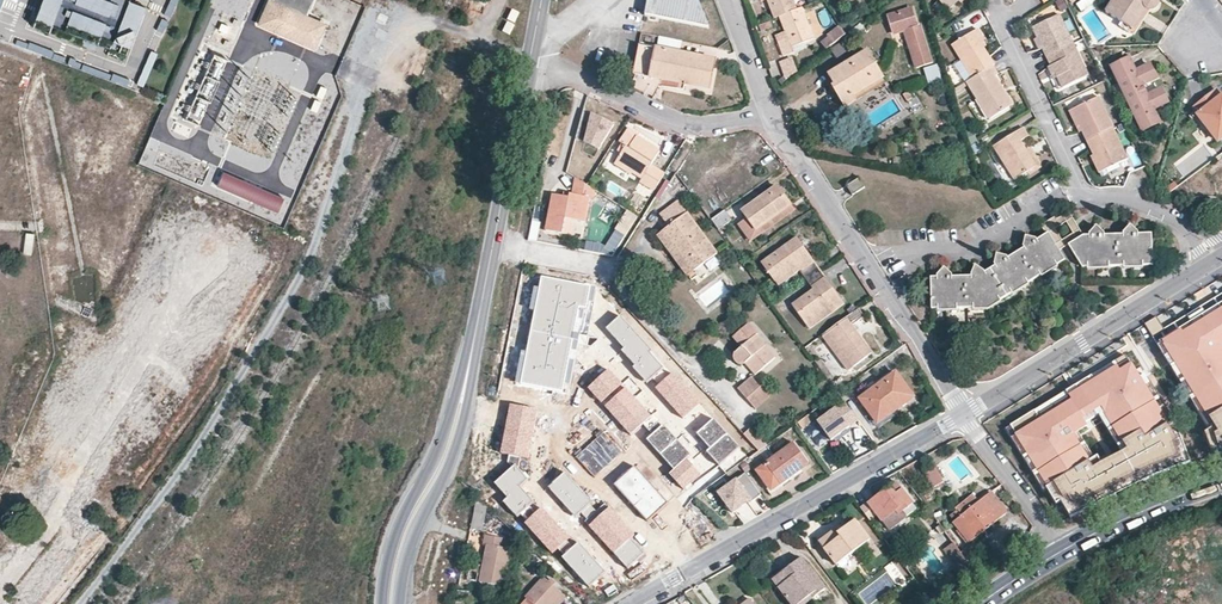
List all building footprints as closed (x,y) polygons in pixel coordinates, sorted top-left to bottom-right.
[(30,27),(120,63),(146,0),(41,0),(30,27)] [(257,25),(312,49),(324,22),(309,15),(316,0),(268,0),(257,25)] [(645,15),(708,27),(698,0),(647,0),(645,15)] [(774,19),(778,17),(797,9),(793,0),(766,0),(774,19)] [(937,1),(947,12),(959,2),(961,0),(938,0),(937,1)] [(1094,1),(1093,0),(1084,0),(1078,3),(1081,8),(1094,1)] [(1116,2),(1113,0),(1105,13),(1133,30),(1146,10),(1153,10),(1156,8),(1157,3),(1156,0),(1118,0),(1116,2)] [(335,7),(332,27),(347,30),(351,10),(335,7)] [(813,38),(802,7),(797,9),(778,17),(786,38),(777,42),(782,57),(793,53),(791,47),(813,38)] [(911,9),(888,16),(893,34),(904,31),(908,29),(911,40),(908,41),(916,68),(932,63),(920,25),(917,26),(911,9)] [(1042,49),(1046,58),(1047,57),(1074,45),(1068,35),(1063,24),(1059,16),(1032,28),(1036,37),(1040,44),(1042,49)] [(239,28),(221,21),(216,33),(234,40),(239,28)] [(769,21),(757,25),(760,31),(771,26),(769,21)] [(860,24),(850,32),(853,36),(863,28),(860,24)] [(822,45),(827,50),(845,36),(840,28),(828,38),(829,39),(822,45)] [(992,66),(994,65),(982,45),(986,43),(977,29),(952,45),(972,78),(992,66)] [(334,32),(329,49),(340,52),(345,36),(334,32)] [(714,60),(639,45),(633,75),(708,89),(714,60)] [(1090,79),(1074,45),(1047,57),(1051,65),(1047,66),(1052,76),(1057,74),(1058,77),(1064,91),(1090,79)] [(868,51),(828,75),(833,84),(830,86),(839,100),(850,93),(852,96),(884,78),(868,51)] [(200,93),(211,97),(224,59),(213,55),(200,93)] [(1127,58),(1110,66),(1141,131),(1159,122),(1153,109),(1167,102),(1160,89),(1146,96),(1141,85),(1155,78),(1149,64),(1134,71),(1127,58)] [(923,68),(928,85),(942,81),(937,64),(923,68)] [(972,78),(966,82),(989,119),(1008,108),(998,91),(1002,89),(995,77),(997,75),(992,66),(972,78)] [(957,96),(969,90),(966,83),(954,89),(957,96)] [(998,91),(1008,108),(1012,105),(1002,89),(998,91)] [(1221,97),(1215,90),(1191,108),(1217,141),(1221,137),(1221,97)] [(909,92),(903,95),(907,102),(913,98),(909,92)] [(850,93),(839,100),(844,109),(855,102),(852,96),(850,93)] [(187,119),(203,123),(209,101),(193,97),(187,119)] [(1082,133),(1086,142),(1113,129),(1098,98),(1072,111),(1082,133)] [(613,124),(583,109),(575,138),(599,150),(613,124)] [(1082,133),(1072,111),(1068,112),(1078,134),(1082,133)] [(618,142),(621,143),(625,146),(620,153),(614,163),(631,174),(632,171),(642,177),(639,181),(654,190),(664,174),(650,164),(658,151),(636,137),(637,135),(627,128),(618,142)] [(1036,167),(1026,150),(1020,141),(1027,137),(1022,129),(994,147),(1014,180),(1028,172),(1036,167)] [(1113,129),(1086,142),(1092,156),(1095,163),(1093,164),(1097,174),(1128,160),(1113,129)] [(141,164),(153,167),(160,142),(148,138),(141,164)] [(625,146),(621,143),(616,151),(620,153),(625,146)] [(1029,148),(1026,150),(1036,167),(1028,172),(1030,175),(1041,169),(1029,148)] [(697,179),(711,198),(745,173),(731,154),(697,179)] [(225,170),(218,185),(276,210),(282,196),(225,170)] [(745,173),(711,198),(715,203),(749,178),(745,173)] [(594,190),(574,178),(571,195),(568,194),(568,198),(551,195),(545,230),(561,233),(564,218),(574,220),(584,222),(588,198),(592,199),(594,190)] [(847,186),(853,195),(864,188),(859,179),(847,186)] [(1166,188),(1169,193),(1177,187),(1173,183),(1166,188)] [(743,212),(747,217),(758,234),(793,209),(777,187),(743,212)] [(646,198),(633,190),(628,198),(634,202),(630,210),(636,213),(646,198)] [(668,227),(662,231),(692,272),(716,253),(678,201),(659,214),(668,227)] [(758,234),(747,217),(737,224),(753,246),(797,214),(793,209),(758,234)] [(731,220),(724,210),(710,220),(718,230),(731,220)] [(1059,251),(1068,245),(1083,236),(1069,213),(1057,219),(1055,217),(1041,226),(1046,234),(1048,233),(1059,251)] [(632,219),(626,215),(617,230),(623,233),(632,219)] [(564,218),(561,233),(571,235),(574,220),(564,218)] [(1104,233),(1096,226),(1089,233),(1089,236),(1104,235),(1104,233)] [(1137,232),(1130,226),(1123,232),(1123,235),(1137,235),(1137,232)] [(34,232),(27,231),(24,252),(31,253),(34,232)] [(692,272),(662,231),(656,235),(686,276),(692,272)] [(937,278),(930,278),(932,309),(938,309),(938,306),(956,306),(956,308),(973,308),(973,305),(987,304),(998,297),(1000,300),(1011,293),(1010,290),(1026,280),(1028,283),(1040,275),(1039,272),(1055,262),(1057,265),(1065,260),(1059,251),(1048,233),(1046,234),(1037,240),(1024,248),(1007,259),(995,266),(985,273),(979,276),(971,276),(952,277),(937,278)] [(1083,236),(1068,245),(1082,268),(1088,268),(1088,264),(1109,264),(1109,267),(1123,267),(1123,263),(1143,263),(1143,266),(1152,265),(1151,234),(1137,235),(1123,235),(1104,235),(1089,236),(1083,236)] [(1035,238),(1026,236),(1023,246),(1024,248),(1037,240),(1035,238)] [(799,271),(806,280),(820,270),(796,237),(761,262),(775,281),(790,269),(794,275),(799,271)] [(586,242),(584,250),(599,252),(600,244),(586,242)] [(1006,256),(997,254),(994,264),(995,266),(1007,259),(1006,256)] [(1057,265),(1055,262),(1039,272),(1040,275),(1042,277),(1058,267),(1057,265)] [(983,270),(975,265),(971,274),(971,276),(979,276),(985,273),(983,270)] [(952,274),(944,267),(937,274),(937,278),(952,277),(952,274)] [(790,269),(775,281),(778,286),(794,275),(790,269)] [(820,270),(806,280),(813,290),(792,305),(805,323),(840,298),(820,270)] [(586,310),(591,288),(543,278),(521,385),(561,393),(570,350),(576,352),(578,345),(587,347),(589,337),(575,334),(580,309),(586,310)] [(1028,283),(1026,280),(1010,290),(1011,293),(1013,295),(1029,285),(1028,283)] [(987,304),(973,305),(973,308),(973,311),(989,310),(1001,302),(1000,300),(998,297),(987,304)] [(844,304),(840,298),(805,323),(809,329),(844,304)] [(1006,429),(1061,526),(1136,488),(1214,454),(1208,440),(1214,434),(1221,429),(1221,315),(1219,311),(1210,300),(1006,429)] [(828,331),(854,366),(871,354),(860,337),(851,326),(864,316),(858,308),(828,331)] [(872,328),(864,316),(851,326),(860,337),(872,328)] [(664,369),(621,319),(604,334),(647,384),(664,369)] [(748,323),(733,336),(742,346),(735,354),(734,357),(736,361),(740,364),(745,363),(755,375),(775,358),(755,335),(757,333),(748,323)] [(828,331),(821,336),(848,371),(854,366),(828,331)] [(907,356),(913,353),(906,343),(901,346),(907,356)] [(651,416),(610,370),(589,389),(631,434),(651,416)] [(879,385),(868,393),(860,399),(878,424),(895,412),(892,409),(911,395),(896,373),(879,385)] [(860,382),(868,393),(879,385),(871,374),(860,382)] [(700,406),(673,375),(657,389),(684,419),(700,406)] [(751,377),(738,389),(755,409),(771,394),(762,383),(758,386),(751,377)] [(892,409),(895,412),(913,398),(911,395),(892,409)] [(831,441),(858,421),(844,402),(817,422),(831,441)] [(536,411),(510,406),(500,453),(527,458),(536,411)] [(804,417),(808,424),(817,418),(812,411),(804,417)] [(795,424),(799,430),(808,424),(804,417),(795,424)] [(741,432),(731,421),(728,424),(738,434),(741,432)] [(729,435),(716,422),(698,440),(711,453),(729,435)] [(678,439),(666,426),(647,442),(659,456),(678,439)] [(754,445),(761,439),(750,427),(743,434),(754,445)] [(621,452),(603,433),(577,457),(595,476),(621,452)] [(743,449),(729,435),(711,453),(725,466),(743,449)] [(691,454),(678,439),(659,456),(672,470),(691,454)] [(754,445),(758,450),(765,444),(761,439),(754,445)] [(793,444),(766,465),(781,485),(809,464),(793,444)] [(701,474),(687,459),(670,473),(684,488),(701,474)] [(781,485),(766,465),(756,472),(771,493),(781,485)] [(635,466),(614,484),(626,497),(648,521),(668,503),(635,466)] [(927,475),(934,489),(945,483),(938,469),(927,475)] [(529,482),(518,470),(501,486),(511,496),(501,506),(515,521),(535,502),(522,488),(529,482)] [(753,502),(762,495),(745,473),(718,493),(733,514),(752,500),(753,502)] [(593,502),(567,476),(551,491),(578,518),(593,502)] [(860,508),(869,520),(877,515),(882,522),(888,517),(896,511),(899,514),(903,511),(907,516),(917,509),(895,481),(860,508)] [(955,521),(961,529),(965,525),(975,538),(1006,513),(990,493),(979,502),(964,515),(955,521)] [(956,507),(963,515),(979,502),(973,494),(956,507)] [(476,498),(472,520),(479,522),(481,511),(490,520),(495,516),(476,498)] [(635,534),(606,502),(585,521),(628,569),(645,553),(631,538),(635,534)] [(894,526),(907,516),(903,511),(899,514),(896,511),(888,517),(894,526)] [(570,541),(544,516),(527,533),(553,558),(570,541)] [(836,530),(820,543),(837,565),(870,539),(855,519),(838,532),(836,530)] [(965,525),(961,529),(971,542),(975,538),(965,525)] [(956,567),(966,560),(946,534),(937,541),(956,567)] [(486,544),(479,582),(490,584),(503,586),(510,549),(499,547),(501,538),(484,535),(483,544),(486,544)] [(975,544),(962,554),(966,560),(980,550),(975,544)] [(606,572),(581,547),(566,562),(591,587),(606,572)] [(779,588),(791,603),(800,603),(811,595),(814,599),(826,590),(801,558),(783,572),(789,580),(779,588)] [(773,580),(779,588),(789,580),(783,572),(773,580)] [(561,593),(543,577),(518,603),(519,603),(551,603),(552,603),(561,593)] [(490,584),(479,582),(477,591),(488,593),(490,584)] [(561,593),(552,603),(560,603),(565,597),(561,593)] [(800,603),(808,603),(814,599),(811,595),(800,603)]
